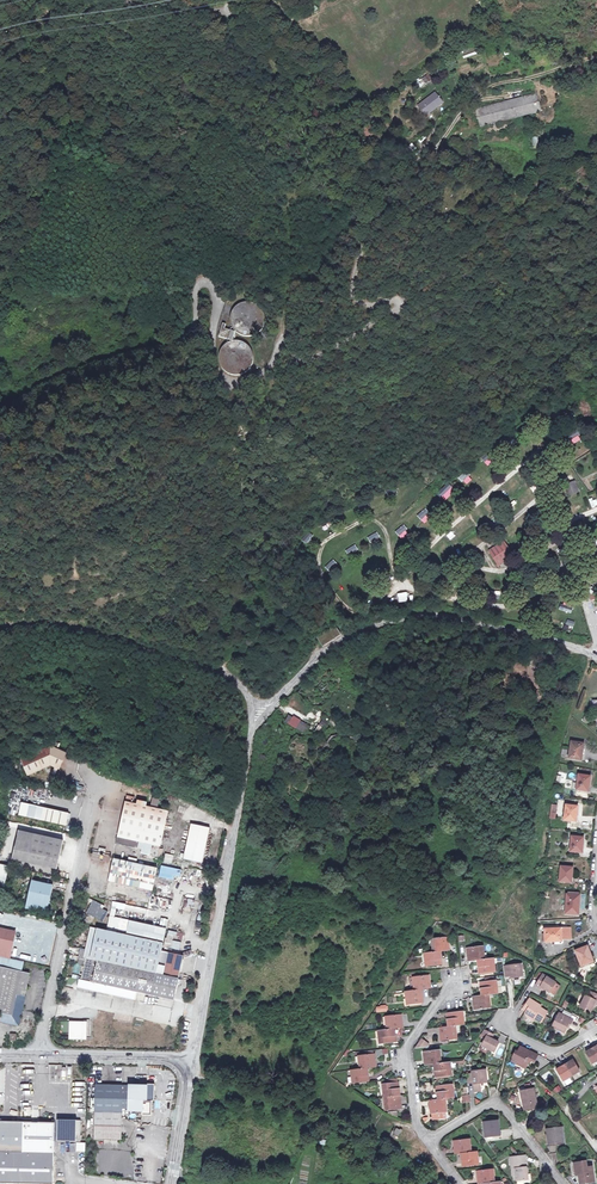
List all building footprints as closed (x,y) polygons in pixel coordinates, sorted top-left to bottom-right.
[(423,85),(431,80),(428,76),(420,81),(423,85)] [(432,87),(415,101),(423,111),(440,97),(432,87)] [(514,95),(476,106),(482,124),(542,107),(537,89),(524,92),(523,87),(512,90),(514,95)] [(417,149),(413,143),(407,148),(411,153),(417,149)] [(255,336),(258,333),(262,327),(263,321),(262,315),(258,310),(253,306),(246,305),(240,306),(234,310),(231,315),(229,322),(231,328),(234,333),(240,337),(246,338),(255,336)] [(230,342),(233,334),(222,330),(223,327),(220,326),(216,338),(230,342)] [(241,376),(247,372),(251,366),(252,360),(251,355),(247,347),(241,344),(235,342),(226,345),(223,347),(219,353),(218,360),(219,366),(223,372),(225,374),(228,375),(235,377),(241,376)] [(578,435),(581,434),(578,428),(564,435),(569,446),(581,440),(578,435)] [(511,446),(517,442),(514,438),(508,442),(511,446)] [(490,452),(481,458),(487,466),(495,460),(490,452)] [(466,471),(458,477),(465,485),(473,479),(466,471)] [(575,479),(564,482),(568,495),(579,492),(575,479)] [(442,483),(435,492),(442,499),(446,494),(444,492),(447,488),(442,483)] [(535,494),(540,491),(537,484),(532,487),(535,494)] [(432,518),(424,509),(417,515),(424,524),(432,518)] [(395,530),(401,540),(409,534),(404,525),(395,530)] [(371,542),(380,537),(377,531),(367,537),(371,542)] [(308,532),(301,540),(306,544),(313,536),(308,532)] [(505,541),(490,551),(500,565),(514,556),(505,541)] [(355,544),(345,549),(348,555),(358,550),(355,544)] [(459,557),(466,551),(460,545),(453,551),(459,557)] [(325,567),(329,572),(338,564),(333,559),(325,567)] [(334,625),(315,637),(322,646),(340,634),(334,625)] [(305,734),(310,724),(292,716),(288,725),(305,734)] [(585,743),(573,741),(570,758),(582,760),(585,743)] [(41,753),(18,762),(25,777),(42,769),(46,768),(48,768),(55,770),(61,756),(52,753),(47,753),(43,753),(41,753)] [(14,773),(15,772),(14,770),(10,763),(2,768),(6,777),(14,773)] [(591,776),(578,775),(576,790),(589,791),(591,776)] [(82,806),(84,797),(75,794),(72,803),(82,806)] [(155,846),(156,846),(165,811),(154,809),(156,800),(149,798),(147,807),(122,801),(111,843),(134,849),(135,842),(138,842),(136,853),(152,856),(155,846)] [(578,805),(566,804),(564,820),(576,821),(578,805)] [(65,813),(33,806),(31,818),(62,825),(65,813)] [(207,829),(188,824),(180,859),(199,864),(207,829)] [(9,861),(16,833),(1,830),(0,833),(0,859),(9,861)] [(60,842),(16,833),(9,861),(53,871),(60,842)] [(584,837),(572,836),(571,851),(583,852),(584,837)] [(163,862),(171,863),(172,855),(164,854),(163,862)] [(147,890),(152,868),(109,858),(104,880),(147,890)] [(9,866),(0,864),(0,887),(4,888),(9,866)] [(158,877),(173,880),(174,875),(180,877),(181,870),(161,865),(158,877)] [(573,867),(561,866),(560,881),(572,882),(573,867)] [(49,887),(28,882),(21,910),(43,914),(49,887)] [(579,894),(567,893),(566,913),(578,914),(579,894)] [(107,910),(103,909),(104,904),(91,900),(86,915),(103,920),(107,910)] [(128,920),(125,935),(162,943),(164,929),(128,920)] [(81,957),(155,973),(157,965),(162,943),(125,935),(85,926),(79,957),(81,957)] [(570,928),(544,928),(544,933),(544,940),(544,941),(561,941),(561,939),(561,934),(565,934),(565,936),(570,936),(570,928)] [(5,958),(11,932),(0,929),(0,957),(5,958)] [(174,940),(176,932),(168,930),(166,938),(174,940)] [(434,937),(436,950),(441,950),(450,949),(449,935),(434,937)] [(170,948),(179,950),(181,942),(172,940),(170,948)] [(482,945),(468,946),(470,960),(479,959),(484,958),(482,945)] [(587,946),(574,950),(581,966),(593,961),(587,946)] [(443,963),(441,950),(436,950),(433,951),(427,951),(429,964),(443,963)] [(167,952),(164,967),(162,975),(177,978),(182,956),(167,952)] [(5,958),(0,957),(0,968),(17,973),(20,962),(5,958)] [(162,975),(155,973),(81,957),(76,979),(74,978),(72,986),(134,1000),(136,993),(173,1001),(177,978),(162,975)] [(487,958),(484,958),(479,959),(480,973),(494,971),(493,957),(487,958)] [(521,964),(505,966),(506,975),(511,975),(511,977),(517,976),(516,976),(522,975),(521,964)] [(164,967),(157,965),(155,973),(162,975),(164,967)] [(0,968),(0,1022),(13,1025),(25,975),(17,973),(0,968)] [(555,982),(542,974),(536,985),(540,988),(541,986),(544,988),(550,992),(550,991),(555,983),(555,982)] [(415,977),(417,990),(423,989),(432,988),(430,975),(415,977)] [(495,980),(482,982),(483,995),(489,994),(491,994),(497,993),(495,980)] [(555,983),(550,991),(555,994),(560,985),(555,983)] [(425,1003),(423,989),(417,990),(414,990),(409,991),(410,1005),(425,1003)] [(591,992),(588,997),(585,995),(580,1006),(590,1011),(593,1006),(595,1000),(596,1001),(596,994),(591,992)] [(490,1007),(489,994),(483,995),(474,996),(476,1009),(490,1007)] [(529,998),(528,1000),(524,1007),(523,1008),(526,1011),(525,1013),(527,1016),(531,1017),(533,1018),(540,1022),(547,1011),(540,1007),(541,1005),(536,1002),(535,1004),(532,1002),(533,1000),(529,998)] [(462,1010),(448,1012),(449,1025),(454,1025),(457,1024),(464,1023),(462,1010)] [(388,1015),(390,1029),(395,1028),(404,1027),(403,1013),(388,1015)] [(573,1019),(559,1013),(552,1026),(564,1032),(568,1022),(570,1024),(573,1019)] [(66,1040),(87,1040),(87,1021),(63,1021),(63,1031),(65,1031),(66,1040)] [(456,1038),(454,1025),(449,1025),(440,1026),(442,1040),(456,1038)] [(397,1041),(395,1028),(390,1029),(387,1029),(381,1030),(383,1043),(397,1041)] [(491,1033),(484,1029),(481,1033),(487,1036),(482,1045),(494,1051),(499,1042),(492,1038),(494,1034),(491,1033)] [(422,1038),(416,1047),(424,1046),(427,1042),(422,1038)] [(586,1052),(593,1063),(596,1061),(596,1052),(593,1045),(589,1048),(590,1049),(586,1052)] [(537,1055),(520,1046),(518,1051),(516,1051),(513,1057),(519,1060),(518,1063),(526,1067),(530,1059),(534,1061),(537,1055)] [(425,1064),(435,1063),(440,1062),(438,1049),(424,1050),(425,1064)] [(354,1068),(354,1071),(369,1069),(378,1067),(376,1054),(361,1056),(363,1067),(361,1067),(354,1068)] [(568,1060),(564,1063),(571,1076),(580,1071),(573,1059),(569,1062),(568,1060)] [(442,1062),(440,1062),(435,1063),(436,1076),(451,1075),(449,1061),(442,1062)] [(560,1067),(556,1069),(563,1081),(571,1076),(564,1063),(559,1066),(560,1067)] [(158,1067),(150,1067),(150,1071),(150,1075),(150,1082),(158,1081),(158,1067)] [(371,1082),(369,1069),(354,1071),(356,1084),(371,1082)] [(480,1070),(473,1071),(473,1073),(474,1081),(475,1090),(481,1090),(480,1082),(482,1081),(481,1080),(487,1079),(486,1071),(480,1071),(480,1070)] [(545,1081),(551,1075),(547,1071),(541,1076),(545,1081)] [(402,1095),(400,1082),(386,1084),(387,1097),(402,1095)] [(97,1111),(97,1112),(116,1112),(115,1112),(125,1112),(125,1108),(132,1108),(132,1087),(133,1087),(133,1085),(125,1085),(97,1084),(97,1098),(94,1098),(94,1111),(97,1111)] [(133,1087),(132,1087),(132,1108),(132,1109),(145,1110),(145,1115),(155,1115),(156,1101),(158,1101),(158,1084),(150,1084),(150,1086),(140,1086),(140,1087),(133,1087)] [(437,1085),(438,1099),(444,1098),(446,1098),(453,1097),(452,1084),(437,1085)] [(559,1086),(553,1089),(556,1094),(562,1090),(559,1086)] [(540,1108),(536,1089),(523,1092),(524,1100),(526,1100),(528,1111),(540,1108)] [(403,1108),(402,1095),(387,1097),(389,1110),(403,1108)] [(438,1099),(430,1100),(431,1113),(446,1111),(444,1098),(438,1099)] [(116,1112),(97,1112),(96,1140),(124,1140),(125,1118),(125,1112),(115,1112),(116,1112)] [(55,1152),(55,1141),(55,1121),(0,1120),(0,1151),(55,1152)] [(501,1136),(500,1121),(485,1123),(487,1137),(501,1136)] [(395,1127),(390,1135),(398,1139),(403,1130),(402,1129),(401,1130),(395,1127)] [(565,1142),(563,1128),(548,1130),(550,1144),(565,1142)] [(456,1154),(462,1154),(470,1153),(469,1140),(454,1141),(456,1154)] [(76,1151),(85,1151),(85,1142),(76,1142),(76,1151)] [(8,1182),(54,1183),(55,1152),(0,1151),(0,1183),(8,1183),(8,1182)] [(473,1152),(470,1153),(462,1154),(463,1167),(477,1165),(476,1152),(473,1152)] [(529,1179),(526,1157),(512,1159),(514,1176),(517,1176),(518,1181),(529,1179)] [(595,1182),(593,1168),(588,1168),(586,1162),(575,1164),(577,1175),(582,1175),(583,1183),(595,1182)] [(485,1183),(493,1183),(491,1170),(478,1172),(479,1183),(484,1183),(485,1183)]
